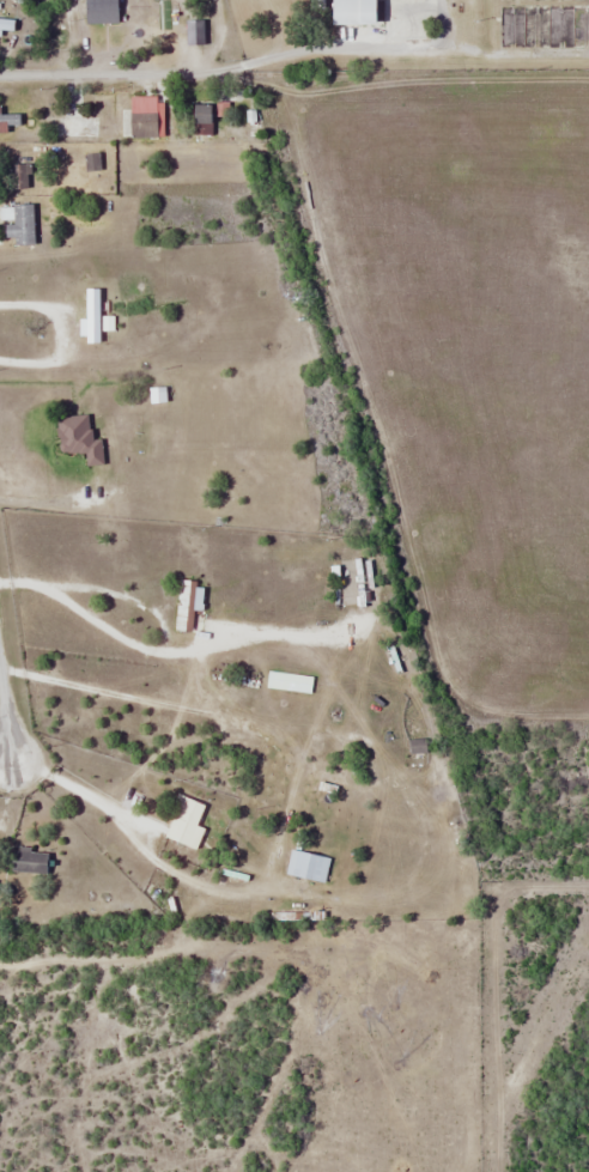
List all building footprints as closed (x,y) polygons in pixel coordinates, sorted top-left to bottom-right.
[(149,17),(168,17),(168,0),(149,0),(149,17)] [(373,24),(373,0),(329,0),(329,24),(373,24)] [(157,96),(129,96),(129,137),(157,137),(157,96)] [(212,134),(212,104),(190,104),(190,134),(212,134)] [(20,126),(20,114),(0,114),(0,126),(20,126)] [(28,190),(28,165),(10,165),(10,190),(28,190)] [(35,245),(34,205),(0,206),(1,221),(3,221),(4,237),(12,236),(13,245),(35,245)] [(101,439),(90,440),(88,414),(56,416),(59,452),(83,450),(85,466),(103,464),(101,439)] [(176,631),(193,631),(194,580),(177,580),(176,631)] [(204,805),(184,796),(166,837),(195,850),(204,828),(195,824),(204,805)] [(47,871),(47,849),(10,849),(10,871),(47,871)] [(324,883),(330,858),(290,850),(285,875),(324,883)]
